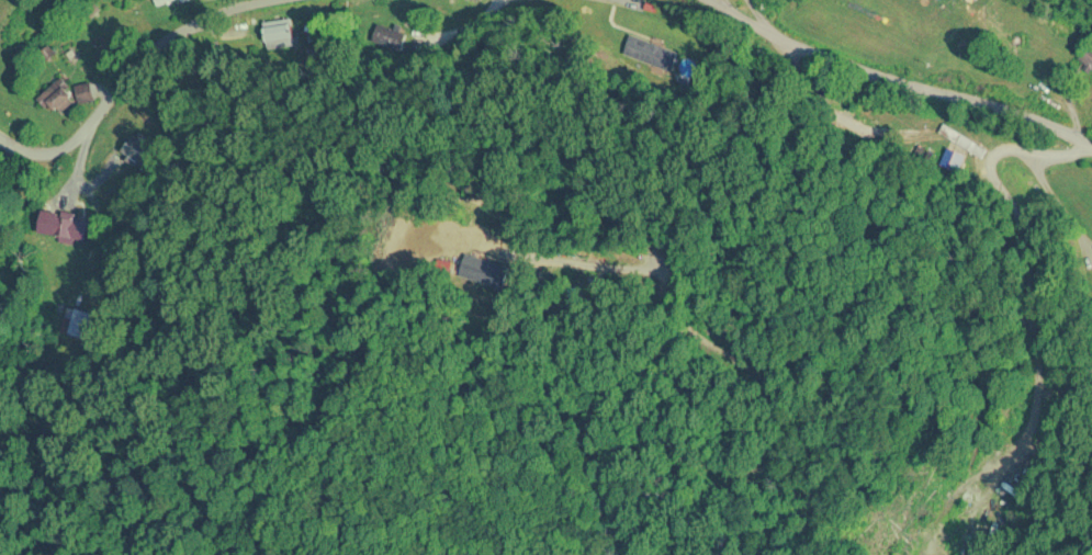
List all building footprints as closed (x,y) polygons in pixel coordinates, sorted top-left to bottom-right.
[(298,43),(293,17),(265,22),(270,49),(298,43)] [(1088,45),(1078,64),(1091,71),(1091,47),(1088,45)] [(37,97),(54,121),(94,91),(86,80),(72,90),(63,77),(37,97)] [(162,146),(135,131),(123,153),(150,168),(162,146)] [(38,232),(84,244),(90,222),(44,210),(38,232)] [(94,341),(101,314),(70,307),(63,334),(94,341)]
